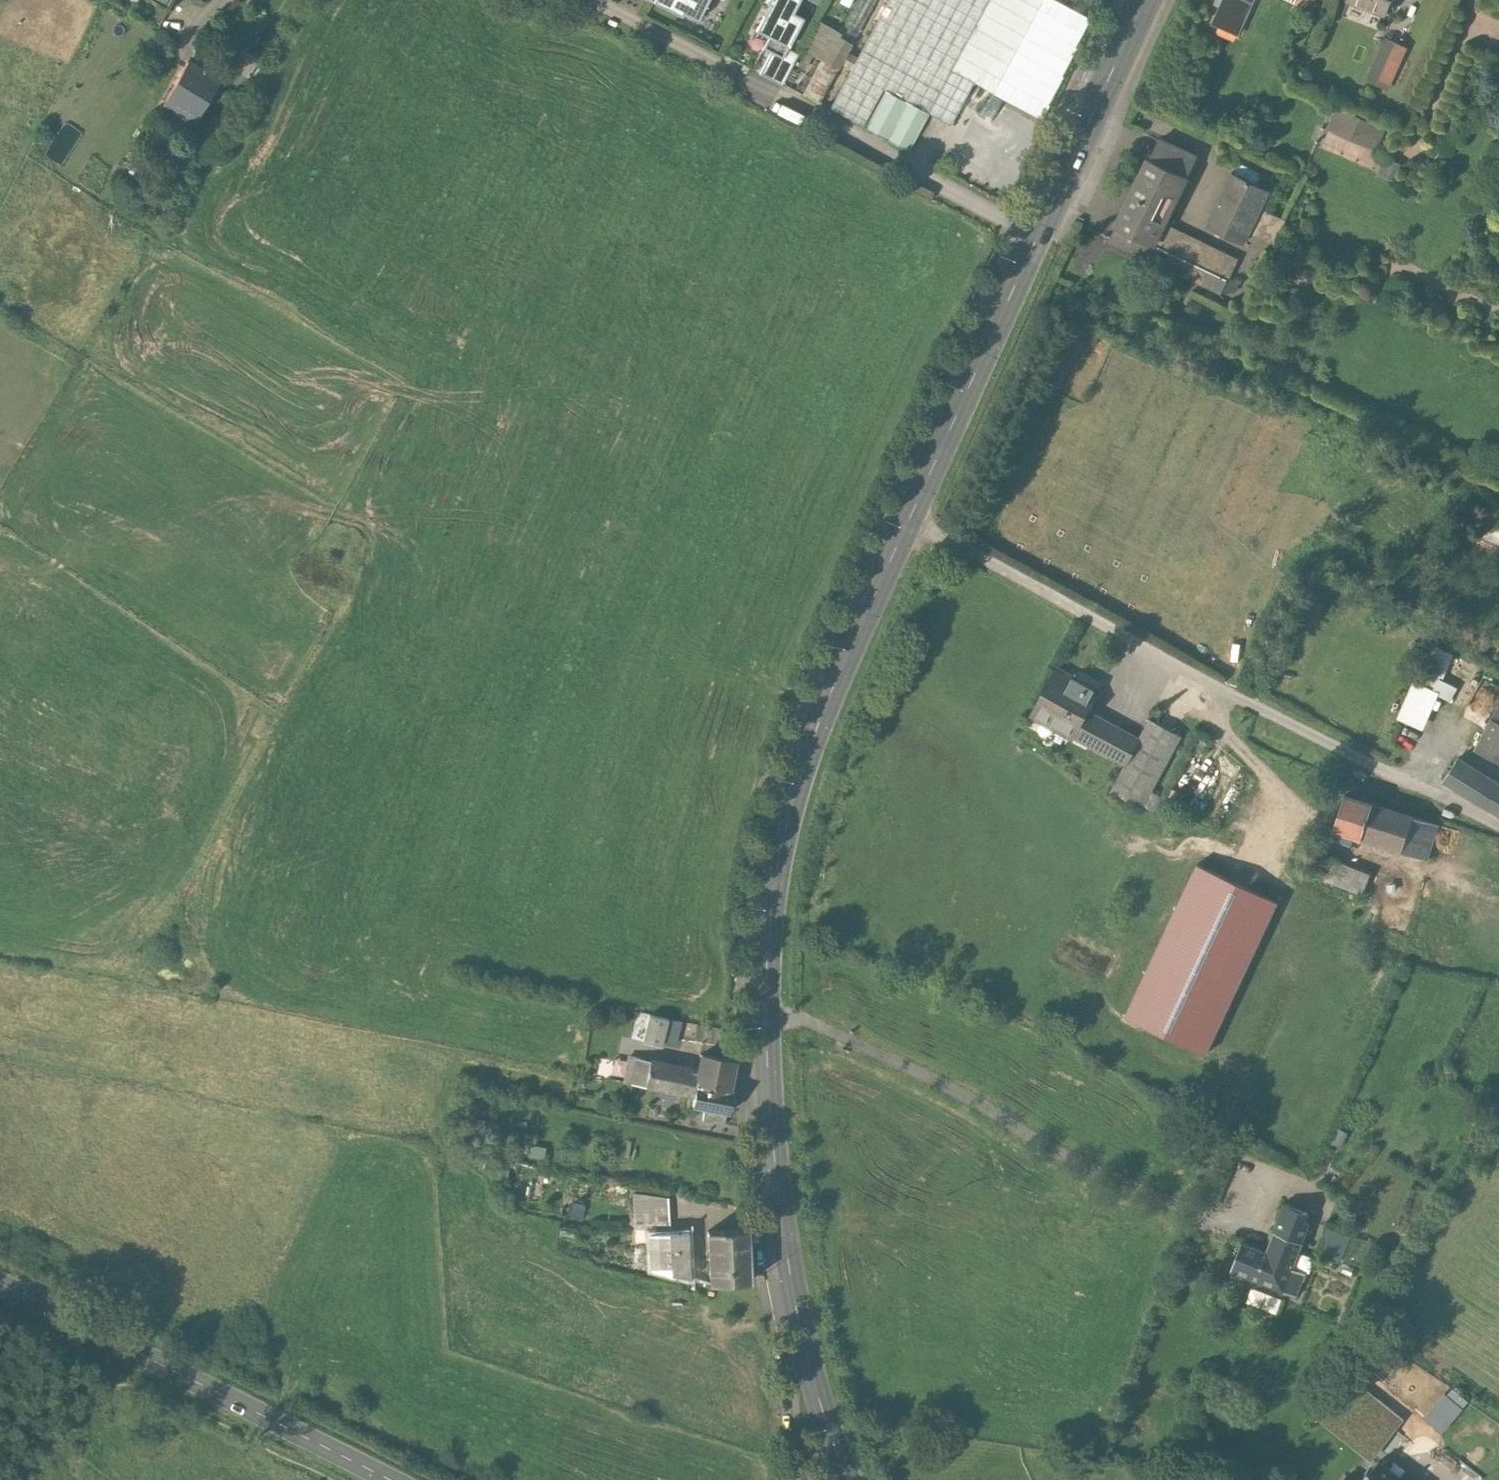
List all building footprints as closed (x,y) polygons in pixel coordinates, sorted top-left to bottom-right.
[(650,8),(697,31),(712,0),(654,0),(652,5),(650,8)] [(773,0),(764,0),(742,43),(778,62),(802,15),(773,0)] [(830,110),(910,153),(995,0),(891,0),(830,110)] [(1213,28),(1242,41),(1260,0),(1226,0),(1213,28)] [(1348,6),(1390,22),(1399,0),(1351,0),(1348,6)] [(1404,3),(1395,28),(1409,33),(1418,8),(1404,3)] [(821,101),(849,37),(814,21),(801,50),(819,58),(804,93),(821,101)] [(1367,80),(1393,88),(1407,43),(1381,35),(1367,80)] [(227,69),(194,51),(163,106),(197,124),(227,69)] [(1389,132),(1338,110),(1320,151),(1371,173),(1389,132)] [(1203,163),(1160,142),(1114,239),(1156,259),(1160,253),(1170,230),(1203,163)] [(1272,198),(1231,180),(1206,237),(1248,255),(1272,198)] [(1240,263),(1170,230),(1160,253),(1230,286),(1240,263)] [(1420,667),(1439,676),(1450,652),(1432,643),(1420,667)] [(1103,689),(1058,665),(1031,718),(1126,766),(1115,787),(1151,806),(1187,735),(1153,717),(1144,735),(1093,708),(1103,689)] [(1433,675),(1428,686),(1407,677),(1391,715),(1418,727),(1433,692),(1449,699),(1455,684),(1433,675)] [(1475,748),(1498,763),(1498,708),(1475,748)] [(1448,777),(1498,809),(1498,770),(1465,749),(1448,777)] [(1440,825),(1346,793),(1334,830),(1427,861),(1440,825)] [(1385,876),(1328,854),(1319,876),(1376,899),(1385,876)] [(683,1019),(640,1009),(633,1038),(676,1048),(683,1019)] [(741,1058),(701,1051),(698,1065),(693,1095),(692,1105),(732,1111),(741,1058)] [(698,1065),(628,1053),(623,1083),(693,1095),(698,1065)] [(638,1229),(668,1227),(666,1191),(631,1193),(634,1246),(639,1246),(638,1229)] [(1232,1271),(1286,1292),(1318,1210),(1285,1198),(1266,1248),(1244,1240),(1232,1271)] [(1322,1224),(1315,1249),(1340,1256),(1347,1231),(1322,1224)] [(749,1228),(706,1231),(709,1284),(753,1281),(749,1228)] [(689,1231),(648,1232),(650,1267),(691,1277),(689,1231)] [(1398,1429),(1336,1379),(1312,1408),(1374,1458),(1398,1429)] [(1383,1460),(1369,1479),(1410,1479),(1383,1460)]
